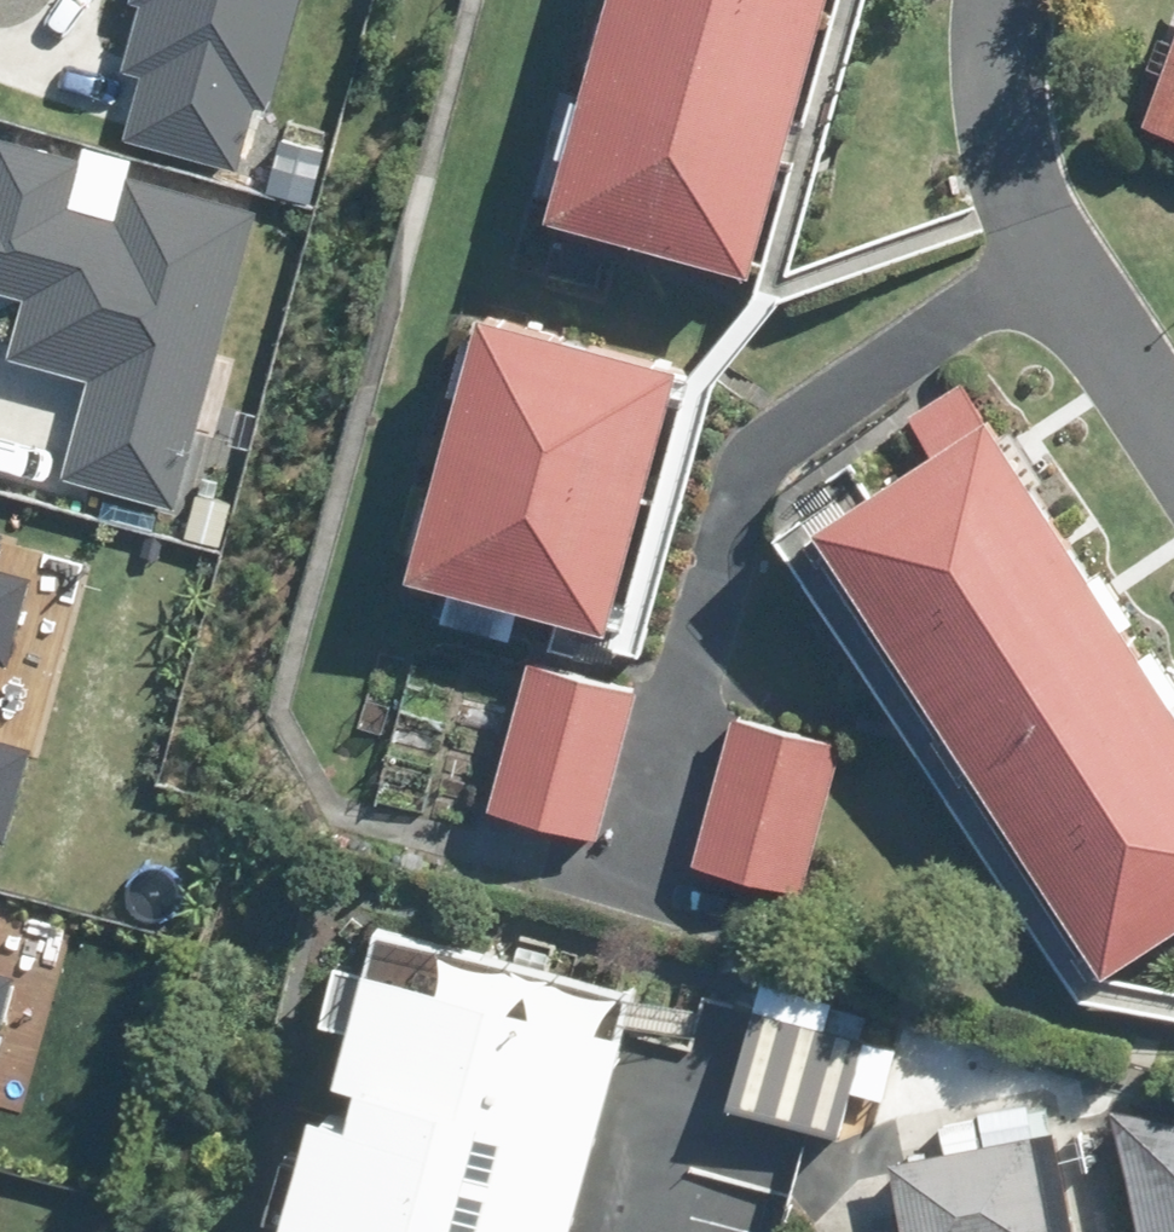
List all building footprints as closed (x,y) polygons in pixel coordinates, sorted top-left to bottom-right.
[(235,168),(251,107),(269,111),(297,0),(129,0),(128,4),(138,6),(122,73),(140,78),(124,141),(235,168)] [(535,205),(732,262),(809,0),(596,0),(535,205)] [(1137,118),(1173,132),(1173,21),(1137,118)] [(59,481),(170,510),(250,212),(127,179),(116,220),(70,207),(82,162),(0,140),(0,297),(20,302),(5,360),(86,382),(59,481)] [(395,564),(445,578),(436,613),(505,632),(514,597),(596,620),(668,358),(467,302),(395,564)] [(919,439),(802,518),(954,746),(1123,634),(1109,614),(1124,606),(1093,557),(1080,566),(973,406),(972,408),(953,381),(902,414),(919,439)] [(11,670),(35,582),(0,573),(0,667),(11,670)] [(1163,690),(1173,683),(1142,636),(1130,645),(1123,634),(954,746),(1095,959),(1173,907),(1173,707),(1163,690)] [(517,661),(482,804),(591,832),(628,690),(517,661)] [(725,722),(690,856),(797,884),(833,751),(725,722)] [(4,842),(28,754),(0,746),(0,841),(4,842)] [(293,1231),(574,1231),(634,1040),(377,965),(293,1231)] [(14,977),(0,974),(0,1032),(14,977)] [(739,1015),(716,1108),(834,1136),(857,1043),(739,1015)] [(1105,1106),(1131,1231),(1173,1231),(1173,1125),(1105,1106)] [(1054,1150),(1031,1153),(1027,1132),(973,1141),(969,1120),(936,1127),(938,1144),(885,1156),(899,1231),(1071,1231),(1054,1150)]
